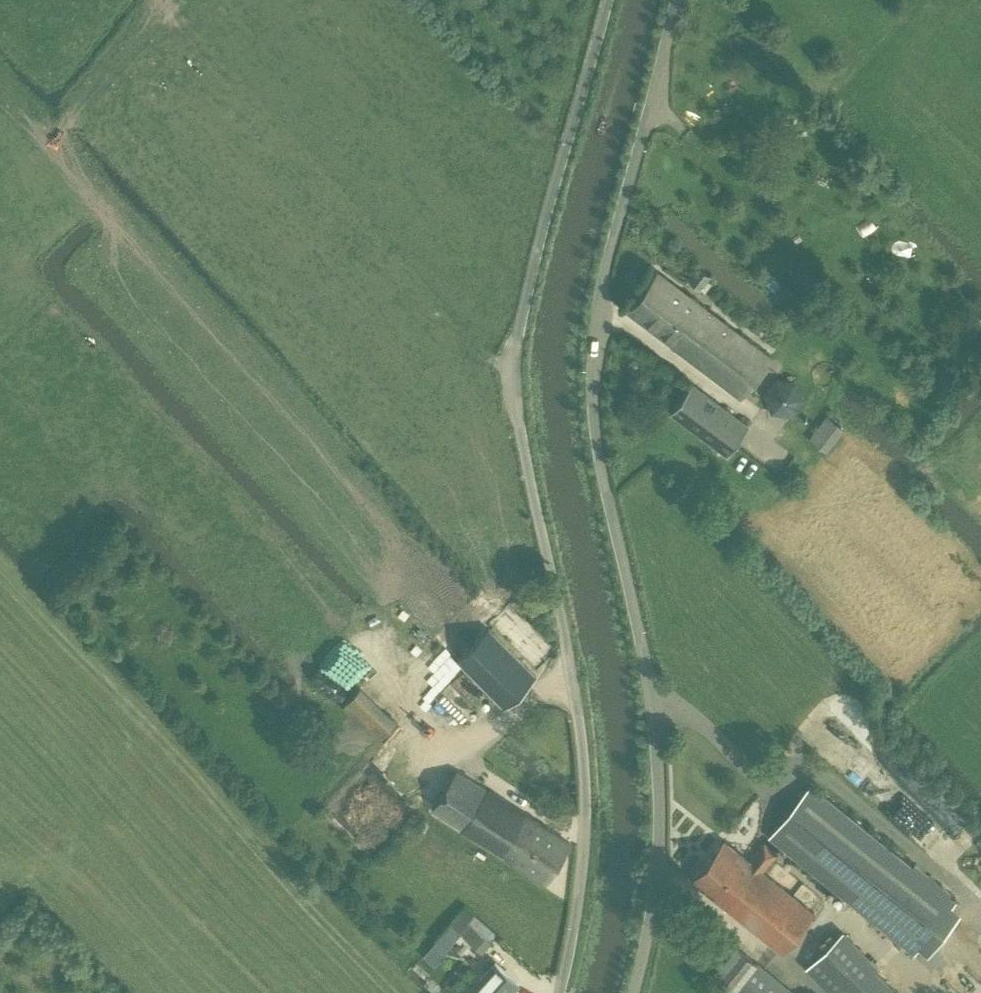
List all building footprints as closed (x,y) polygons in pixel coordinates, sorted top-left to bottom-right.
[(629,310),(741,394),(770,355),(658,271),(629,310)] [(726,453),(748,424),(692,383),(671,411),(726,453)] [(457,658),(459,660),(505,706),(536,675),(488,626),(457,658)] [(380,739),(397,720),(360,686),(343,705),(380,739)] [(432,807),(437,811),(545,878),(569,839),(456,768),(432,807)] [(916,949),(955,899),(809,783),(770,833),(916,949)] [(724,838),(692,878),(783,950),(814,910),(762,869),(777,851),(764,840),(750,858),(724,838)] [(491,939),(472,922),(463,932),(483,949),(491,939)] [(841,931),(807,965),(835,992),(903,992),(841,931)] [(737,944),(714,973),(738,992),(798,992),(737,944)] [(519,981),(496,960),(465,992),(508,992),(519,981)]
